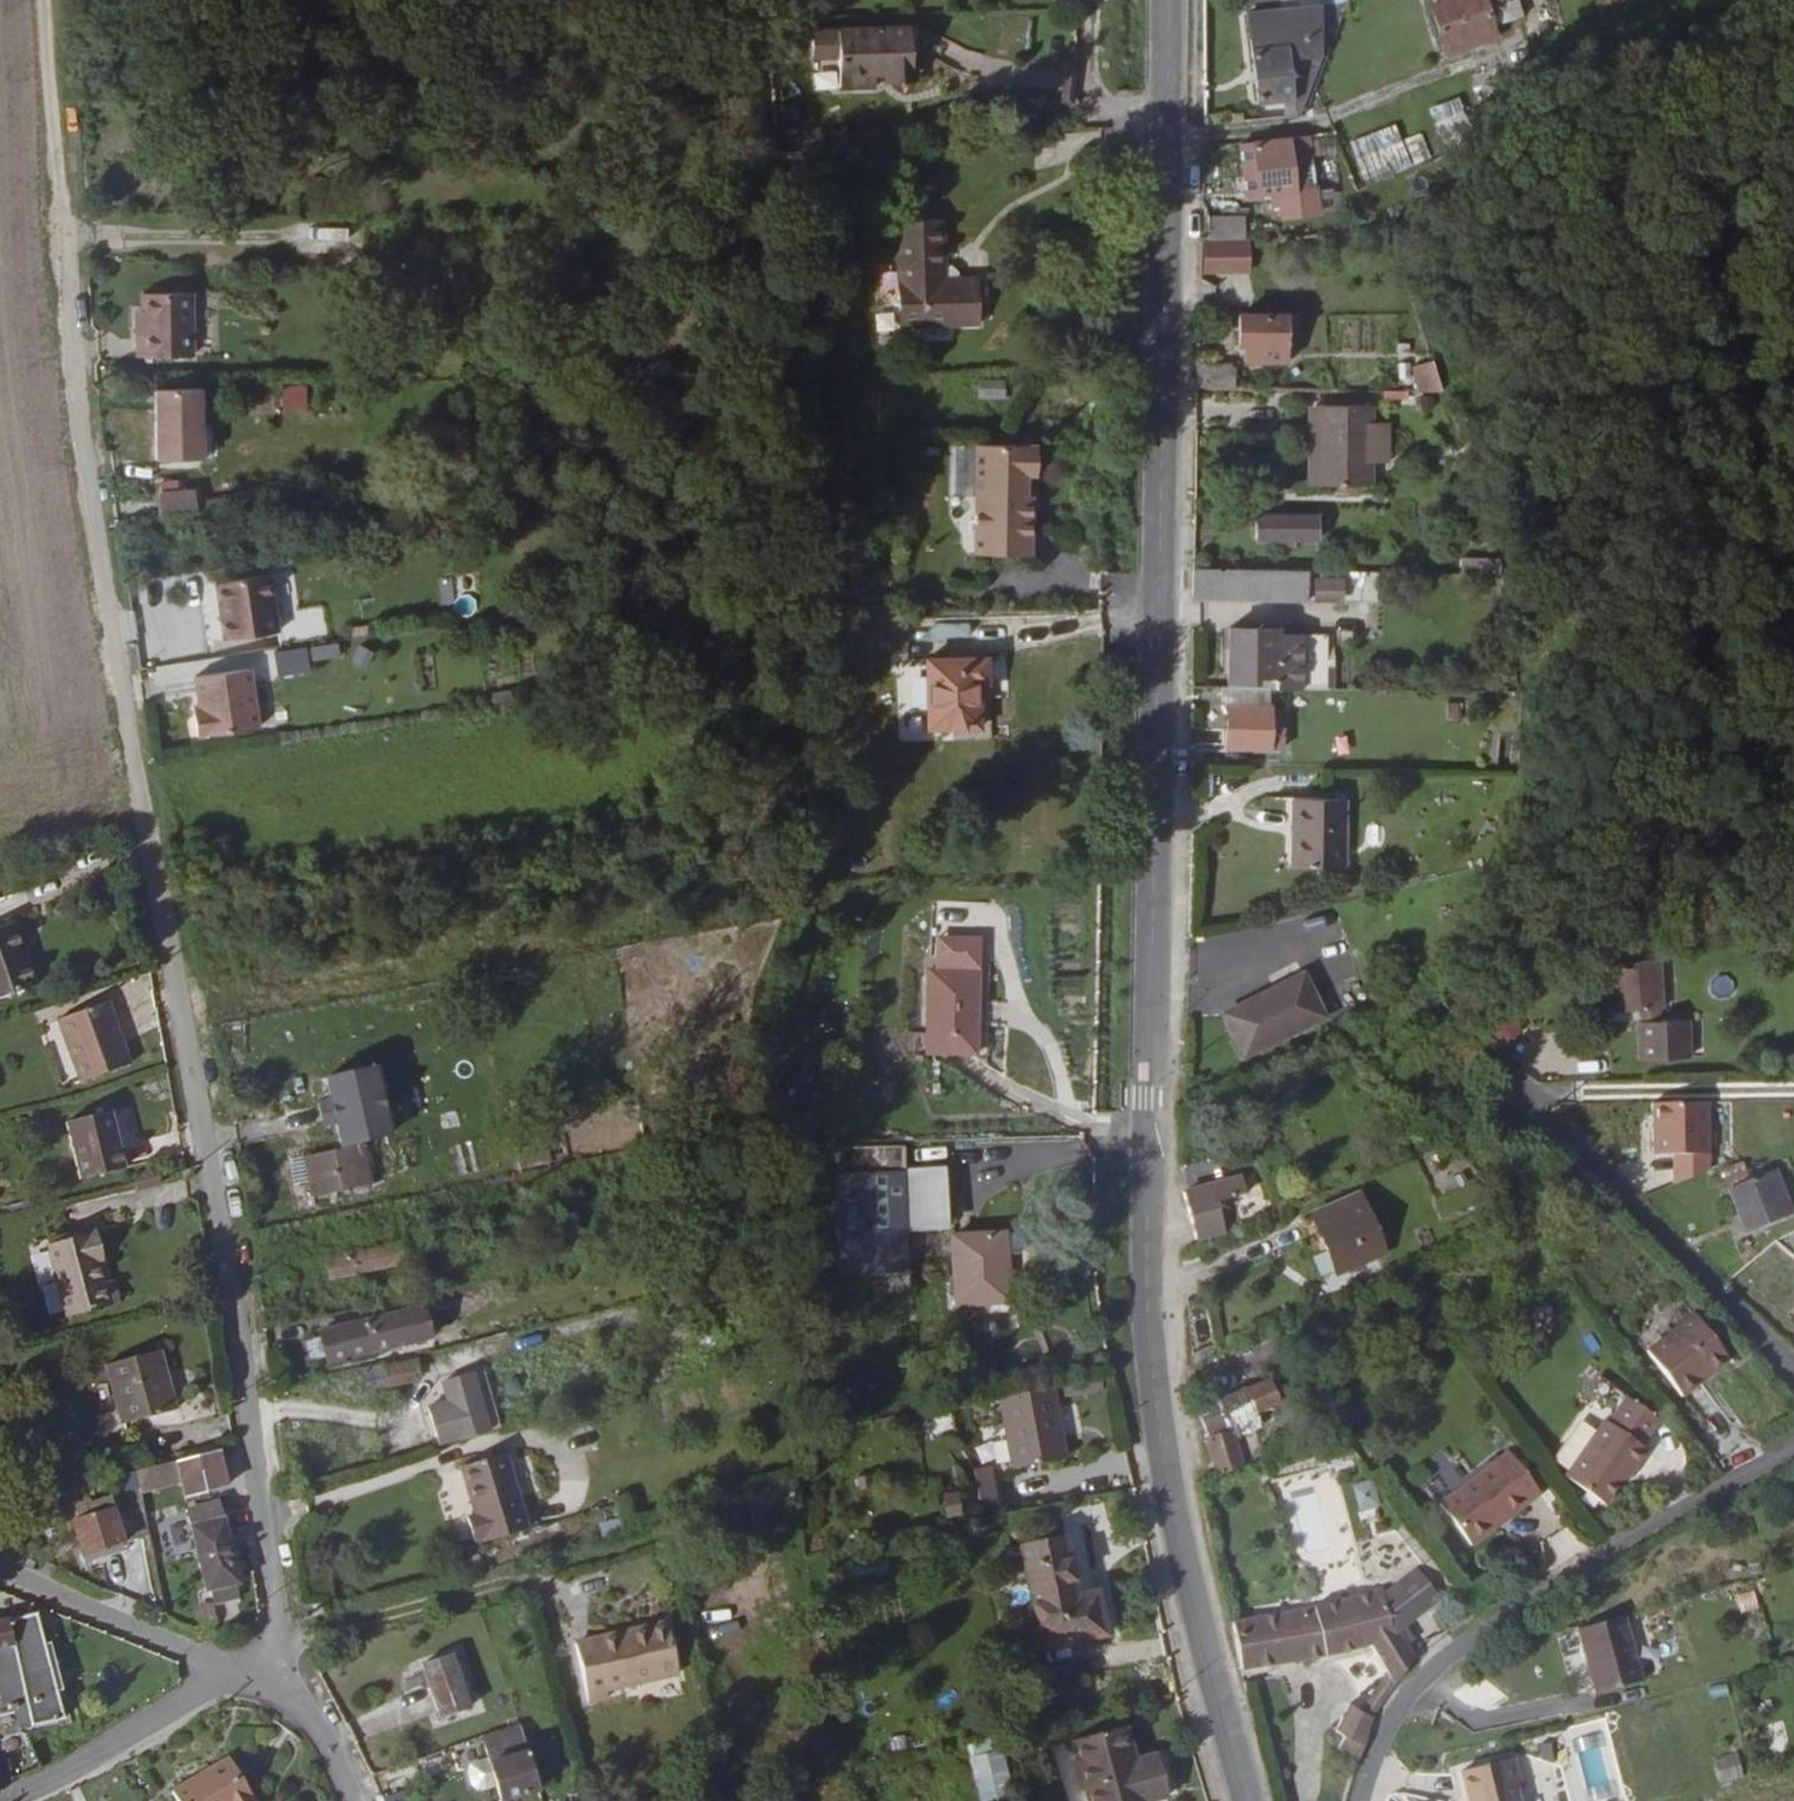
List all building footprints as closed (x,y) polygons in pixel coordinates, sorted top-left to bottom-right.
[(1312,0),(1292,0),(1239,6),(1254,95),(1303,87),(1304,94),(1314,93),(1312,0)] [(1473,44),(1468,28),(1478,24),(1500,14),(1502,17),(1512,13),(1508,2),(1505,4),(1503,0),(1412,0),(1436,58),(1473,44)] [(913,49),(913,22),(840,21),(839,78),(874,79),(874,66),(883,66),(913,66),(913,49)] [(1468,28),(1473,44),(1484,41),(1478,24),(1468,28)] [(913,66),(883,66),(884,79),(913,79),(913,66)] [(1462,100),(1350,143),(1366,185),(1478,143),(1462,100)] [(1313,117),(1244,126),(1250,176),(1319,167),(1313,117)] [(979,331),(979,287),(958,286),(957,278),(951,273),(946,273),(946,224),(901,225),(899,330),(979,331)] [(1216,224),(1216,248),(1252,247),(1252,224),(1216,224)] [(1256,251),(1211,251),(1211,281),(1256,280),(1256,251)] [(143,305),(143,323),(143,351),(137,351),(138,369),(193,368),(191,304),(143,305)] [(1304,349),(1305,321),(1252,321),(1252,350),(1260,350),(1260,364),(1304,365),(1304,349)] [(1312,321),(1305,321),(1304,349),(1311,349),(1312,321)] [(1414,366),(1417,393),(1442,391),(1439,363),(1414,366)] [(1208,367),(1209,398),(1248,397),(1248,375),(1243,368),(1208,367)] [(198,425),(197,387),(160,387),(161,456),(187,456),(186,425),(198,425)] [(1316,453),(1315,413),(1307,413),(1307,492),(1315,492),(1316,453)] [(1372,414),(1315,413),(1316,453),(1315,492),(1371,493),(1372,414)] [(961,446),(960,472),(975,473),(976,447),(961,446)] [(1032,526),(1032,503),(1026,503),(1026,483),(1032,483),(1036,483),(1037,454),(977,453),(975,562),(1031,562),(1031,527),(1032,526)] [(155,486),(158,505),(194,499),(191,480),(155,486)] [(1319,550),(1320,527),(1258,528),(1258,552),(1319,550)] [(210,592),(261,585),(258,567),(207,575),(210,592)] [(1317,572),(1316,600),(1378,602),(1379,574),(1317,572)] [(1308,576),(1192,577),(1192,610),(1306,611),(1308,576)] [(214,622),(265,614),(261,585),(210,592),(214,622)] [(267,622),(265,614),(214,622),(215,629),(267,622)] [(332,638),(307,642),(309,656),(334,653),(332,638)] [(1232,639),(1232,697),(1303,697),(1303,655),(1279,655),(1278,639),(1232,639)] [(306,666),(302,643),(271,648),(275,671),(306,666)] [(248,713),(239,657),(187,664),(192,694),(186,695),(190,722),(248,713)] [(989,691),(990,665),(930,664),(928,737),(979,738),(981,692),(989,691)] [(1266,736),(1267,715),(1227,715),(1225,757),(1266,756),(1266,745),(1271,745),(1272,735),(1266,736)] [(1346,868),(1346,799),(1294,798),(1294,868),(1346,868)] [(13,920),(0,925),(0,998),(38,983),(13,920)] [(1644,1024),(1643,1028),(1665,1028),(1667,1013),(1666,965),(1646,964),(1645,970),(1623,969),(1623,997),(1618,998),(1618,1011),(1649,1013),(1649,1024),(1644,1024)] [(977,1053),(977,973),(929,971),(928,1052),(977,1053)] [(1318,977),(1240,1012),(1256,1054),(1337,1019),(1318,977)] [(85,1079),(127,1063),(117,1036),(124,1032),(114,1000),(63,1017),(85,1079)] [(1694,1065),(1694,1025),(1675,1027),(1665,1028),(1643,1028),(1642,1064),(1694,1065)] [(117,1036),(127,1063),(134,1060),(124,1032),(117,1036)] [(339,1140),(387,1131),(374,1063),(325,1072),(339,1140)] [(84,1179),(126,1167),(113,1109),(70,1118),(84,1179)] [(378,1136),(303,1150),(308,1173),(312,1190),(369,1180),(367,1170),(385,1167),(378,1136)] [(527,1158),(522,1138),(492,1145),(496,1165),(527,1158)] [(1241,1192),(1259,1183),(1241,1140),(1205,1156),(1214,1179),(1207,1182),(1226,1226),(1251,1215),(1241,1192)] [(904,1175),(901,1142),(832,1143),(846,1276),(871,1274),(872,1282),(887,1280),(889,1297),(916,1294),(913,1278),(916,1278),(911,1234),(904,1175)] [(1736,1188),(1776,1171),(1767,1149),(1727,1164),(1736,1188)] [(308,1173),(303,1150),(291,1152),(296,1176),(308,1173)] [(1776,1171),(1736,1188),(1733,1189),(1750,1232),(1793,1215),(1793,1206),(1780,1170),(1776,1171)] [(904,1175),(911,1234),(948,1229),(939,1171),(904,1175)] [(1268,1180),(1259,1183),(1268,1205),(1278,1200),(1268,1180)] [(1392,1250),(1366,1192),(1317,1213),(1342,1271),(1392,1250)] [(98,1222),(52,1235),(54,1241),(100,1228),(98,1222)] [(108,1254),(100,1228),(54,1241),(74,1311),(126,1296),(120,1276),(108,1279),(102,1256),(108,1254)] [(1008,1232),(1011,1253),(1025,1251),(1029,1246),(1026,1229),(1008,1232)] [(966,1304),(1017,1297),(1011,1253),(1008,1232),(959,1237),(966,1304)] [(390,1240),(316,1258),(321,1275),(394,1258),(390,1240)] [(423,1330),(417,1298),(325,1319),(333,1351),(392,1338),(393,1345),(408,1342),(407,1335),(423,1330)] [(1738,1352),(1702,1309),(1656,1348),(1692,1391),(1738,1352)] [(159,1346),(106,1359),(119,1417),(172,1403),(159,1346)] [(409,1372),(406,1359),(375,1366),(375,1362),(355,1367),(360,1388),(381,1384),(380,1378),(409,1372)] [(1256,1385),(1209,1405),(1213,1430),(1300,1392),(1286,1360),(1251,1374),(1256,1385)] [(436,1437),(492,1425),(478,1365),(437,1375),(444,1395),(424,1400),(436,1437)] [(1076,1455),(1063,1383),(1012,1392),(1024,1464),(1076,1455)] [(1611,1506),(1632,1477),(1640,1467),(1643,1468),(1655,1450),(1649,1445),(1667,1419),(1636,1396),(1616,1423),(1613,1420),(1573,1478),(1611,1506)] [(1214,1436),(1219,1476),(1247,1466),(1241,1428),(1214,1436)] [(224,1479),(215,1442),(174,1453),(182,1490),(224,1479)] [(478,1540),(484,1538),(483,1533),(529,1519),(508,1448),(464,1461),(477,1509),(469,1512),(478,1540)] [(1477,1544),(1501,1528),(1497,1522),(1512,1512),(1515,1516),(1548,1492),(1518,1450),(1444,1503),(1477,1544)] [(1640,1467),(1632,1477),(1635,1478),(1643,1468),(1640,1467)] [(1005,1500),(1001,1476),(987,1478),(992,1502),(1005,1500)] [(1378,1479),(1356,1481),(1359,1509),(1381,1507),(1378,1479)] [(104,1502),(99,1484),(62,1493),(66,1511),(104,1502)] [(952,1516),(967,1510),(960,1489),(944,1495),(952,1516)] [(237,1577),(219,1497),(186,1505),(204,1584),(212,1582),(235,1577),(237,1577)] [(71,1523),(80,1556),(123,1546),(111,1512),(71,1523)] [(1497,1522),(1501,1528),(1515,1516),(1512,1512),(1497,1522)] [(1102,1590),(1090,1530),(1027,1542),(1042,1617),(1027,1620),(1033,1649),(1128,1628),(1120,1586),(1102,1590)] [(99,1567),(126,1560),(123,1546),(80,1556),(85,1571),(99,1567)] [(113,1586),(131,1580),(126,1560),(99,1567),(102,1576),(110,1574),(113,1586)] [(1401,1599),(1391,1604),(1387,1589),(1347,1600),(1285,1614),(1238,1622),(1246,1668),(1375,1643),(1390,1669),(1396,1678),(1411,1662),(1399,1635),(1399,1634),(1446,1609),(1429,1576),(1398,1592),(1401,1599)] [(239,1593),(235,1577),(212,1582),(215,1598),(239,1593)] [(1756,1590),(1735,1594),(1739,1613),(1760,1609),(1756,1590)] [(658,1617),(621,1626),(622,1633),(587,1642),(585,1635),(567,1639),(582,1699),(601,1694),(600,1687),(671,1669),(658,1617)] [(23,1618),(0,1624),(0,1710),(5,1708),(12,1734),(51,1724),(23,1618)] [(1641,1681),(1621,1619),(1576,1632),(1594,1694),(1641,1681)] [(622,1633),(621,1626),(585,1635),(587,1642),(622,1633)] [(463,1713),(451,1662),(423,1667),(434,1719),(463,1713)] [(1384,1699),(1396,1678),(1390,1669),(1375,1696),(1384,1699)] [(1335,1732),(1366,1742),(1374,1715),(1384,1699),(1375,1696),(1343,1687),(1337,1703),(1344,1705),(1335,1732)] [(1154,1751),(1141,1754),(1132,1723),(1082,1735),(1098,1800),(1141,1800),(1174,1793),(1167,1764),(1158,1766),(1154,1751)] [(517,1734),(479,1744),(493,1796),(531,1787),(524,1766),(526,1765),(517,1734)] [(1358,1760),(1365,1746),(1344,1736),(1337,1750),(1358,1760)] [(162,1782),(174,1800),(217,1800),(218,1800),(219,1800),(251,1800),(221,1749),(162,1782)] [(36,1773),(27,1750),(0,1759),(0,1774),(3,1783),(36,1773)] [(976,1754),(981,1800),(998,1800),(1014,1799),(1009,1750),(976,1754)] [(1163,1750),(1154,1751),(1158,1766),(1167,1764),(1163,1750)] [(1722,1783),(1749,1775),(1742,1752),(1715,1760),(1722,1783)] [(1467,1800),(1472,1800),(1473,1800),(1516,1800),(1513,1790),(1518,1782),(1511,1758),(1459,1771),(1467,1800)]
